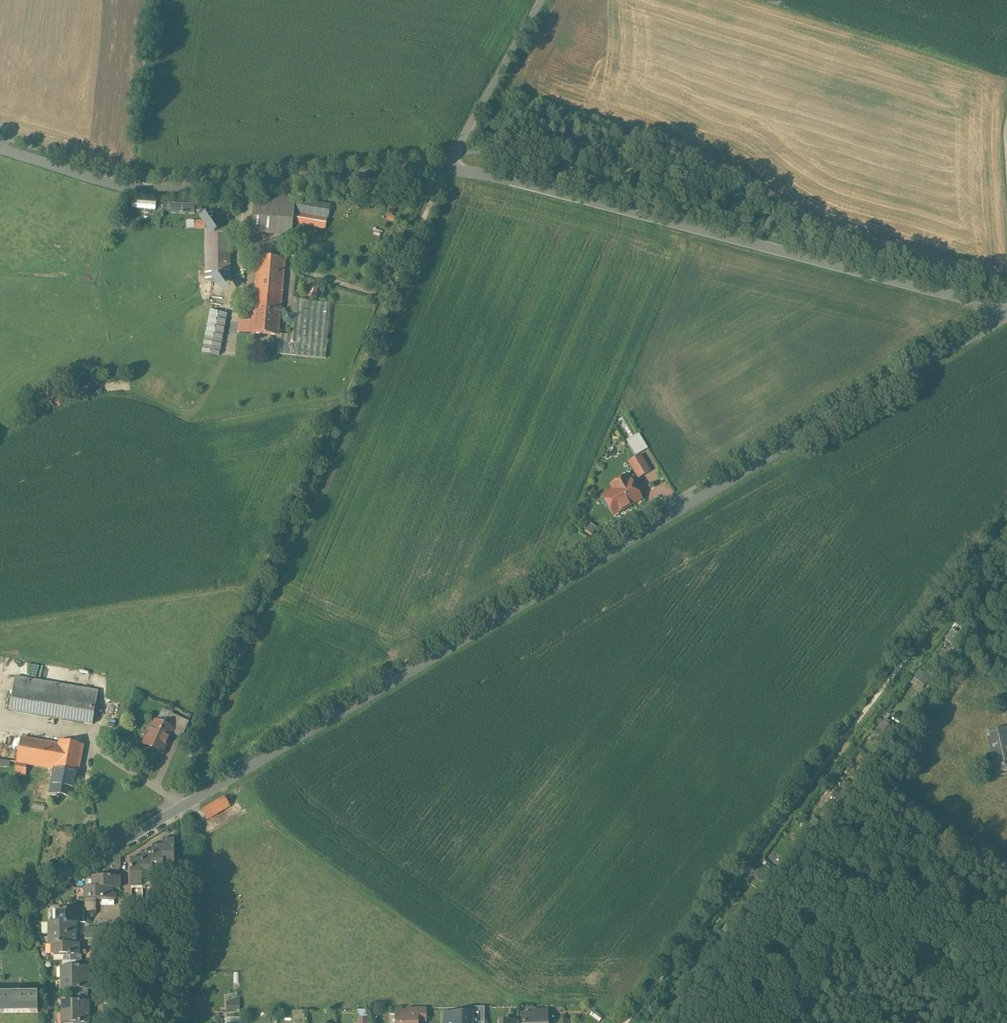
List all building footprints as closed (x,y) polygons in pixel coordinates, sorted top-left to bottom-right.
[(295,199),(266,196),(265,204),(255,203),(252,233),(292,237),(293,224),(294,214),(295,199)] [(133,209),(157,210),(157,201),(133,201),(133,209)] [(172,213),(196,213),(196,204),(172,204),(172,213)] [(327,219),(294,214),(293,224),(325,229),(327,219)] [(229,229),(206,230),(206,282),(230,282),(229,229)] [(285,260),(258,258),(254,305),(281,307),(285,260)] [(318,285),(313,283),(309,296),(314,298),(318,285)] [(213,297),(212,310),(222,311),(223,298),(213,297)] [(278,353),(307,356),(324,357),(329,304),(306,302),(306,300),(296,299),(293,336),(278,335),(278,336),(278,342),(279,342),(278,353)] [(281,307),(254,305),(252,334),(278,336),(278,335),(281,307)] [(227,316),(210,313),(203,353),(219,356),(227,316)] [(639,434),(627,441),(636,455),(648,448),(639,434)] [(641,456),(629,463),(638,478),(650,471),(641,456)] [(627,477),(612,486),(614,490),(606,495),(611,504),(608,506),(614,515),(641,499),(630,480),(629,481),(627,477)] [(920,690),(931,679),(922,669),(910,680),(920,690)] [(88,690),(16,678),(10,711),(83,723),(88,690)] [(88,690),(83,723),(93,725),(98,692),(88,690)] [(189,722),(170,714),(165,726),(173,730),(172,734),(182,738),(189,722)] [(165,726),(156,722),(149,736),(147,737),(143,745),(163,753),(172,734),(173,730),(165,726)] [(986,731),(996,774),(1006,771),(1006,727),(986,731)] [(59,746),(22,739),(17,763),(51,769),(55,767),(59,746)] [(83,746),(60,741),(59,746),(55,767),(50,794),(52,794),(72,798),(74,798),(74,797),(83,746)] [(225,797),(202,810),(208,820),(230,807),(225,797)] [(174,866),(174,841),(164,841),(164,847),(164,866),(174,866)] [(164,847),(153,847),(153,853),(153,873),(164,873),(164,866),(164,847)] [(153,853),(142,853),(142,860),(142,879),(153,879),(153,873),(153,853)] [(121,855),(109,863),(115,873),(121,869),(121,855)] [(142,860),(131,860),(131,885),(142,885),(142,879),(142,860)] [(119,877),(94,877),(94,888),(111,888),(119,888),(119,877)] [(94,888),(86,888),(86,899),(116,899),(116,894),(115,893),(111,893),(111,888),(94,888)] [(82,923),(81,911),(56,912),(56,917),(53,917),(51,919),(51,923),(75,923),(82,923)] [(143,911),(131,911),(131,917),(143,921),(143,911)] [(143,921),(131,917),(127,921),(135,929),(143,921)] [(51,923),(50,923),(50,933),(75,933),(75,923),(51,923)] [(75,933),(50,933),(50,944),(53,944),(76,944),(75,933)] [(76,944),(53,944),(54,956),(69,956),(70,956),(79,956),(79,944),(76,944)] [(76,968),(63,968),(63,978),(88,978),(88,967),(76,968)] [(88,978),(63,978),(63,990),(77,990),(88,989),(88,978)] [(0,993),(0,1013),(38,1013),(38,993),(0,993)] [(228,1010),(241,1009),(241,999),(228,1000),(228,1010)] [(77,1001),(63,1002),(63,1012),(88,1012),(88,1001),(77,1001)] [(471,1007),(471,1013),(472,1013),(472,1022),(485,1022),(484,1007),(471,1007)] [(427,1022),(426,1008),(418,1009),(418,1022),(427,1022)] [(359,1009),(359,1017),(369,1017),(369,1009),(359,1009)] [(418,1009),(408,1009),(408,1015),(396,1015),(396,1022),(418,1022),(418,1009)] [(547,1011),(538,1012),(538,1015),(523,1015),(523,1022),(557,1022),(556,1022),(548,1022),(547,1011)] [(63,1012),(64,1022),(88,1022),(88,1012),(63,1012)] [(445,1014),(445,1022),(472,1022),(472,1013),(471,1013),(445,1014)]
